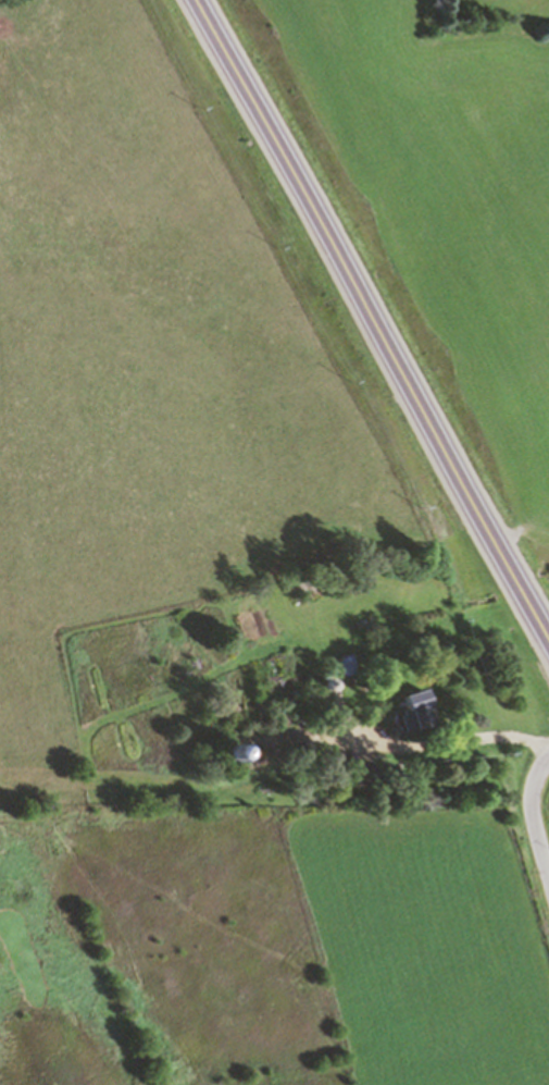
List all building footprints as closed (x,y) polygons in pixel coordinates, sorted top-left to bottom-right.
[(261,708),(253,683),(313,664),(322,689),(261,708)] [(402,699),(404,710),(411,708),(415,727),(429,724),(425,707),(433,706),(429,692),(402,699)]
